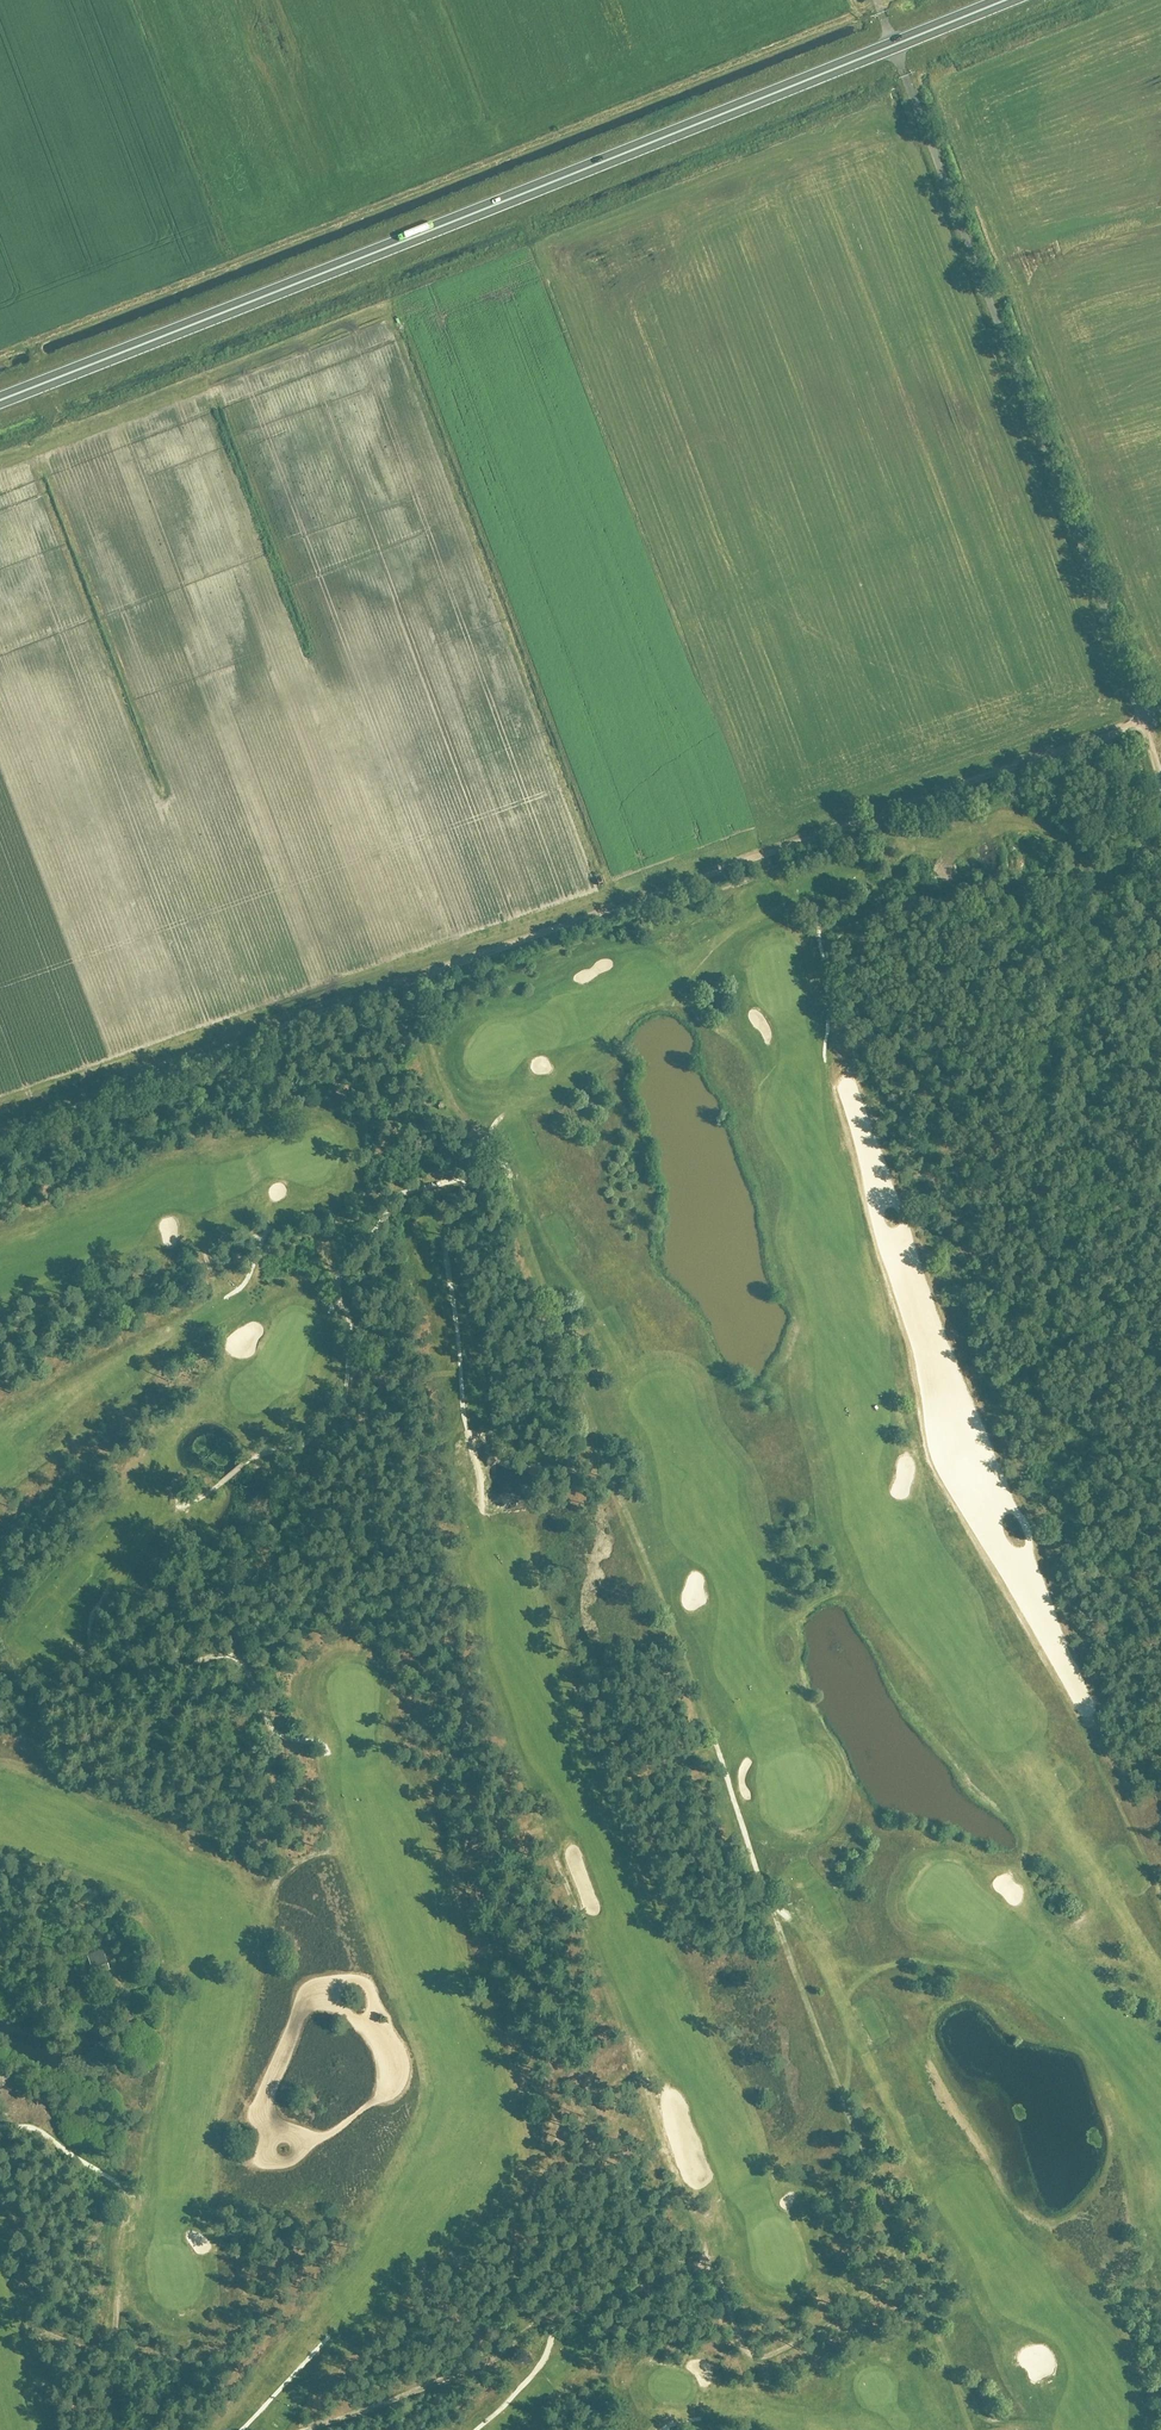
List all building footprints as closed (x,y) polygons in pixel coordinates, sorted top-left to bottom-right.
[(500,1162),(501,1173),(509,1172),(510,1181),(515,1181),(512,1161),(500,1162)] [(86,1954),(93,1974),(109,1969),(102,1949),(86,1954)] [(796,2201),(785,2211),(791,2216),(802,2206),(796,2201)] [(675,2418),(668,2424),(673,2429),(680,2424),(675,2418)]
